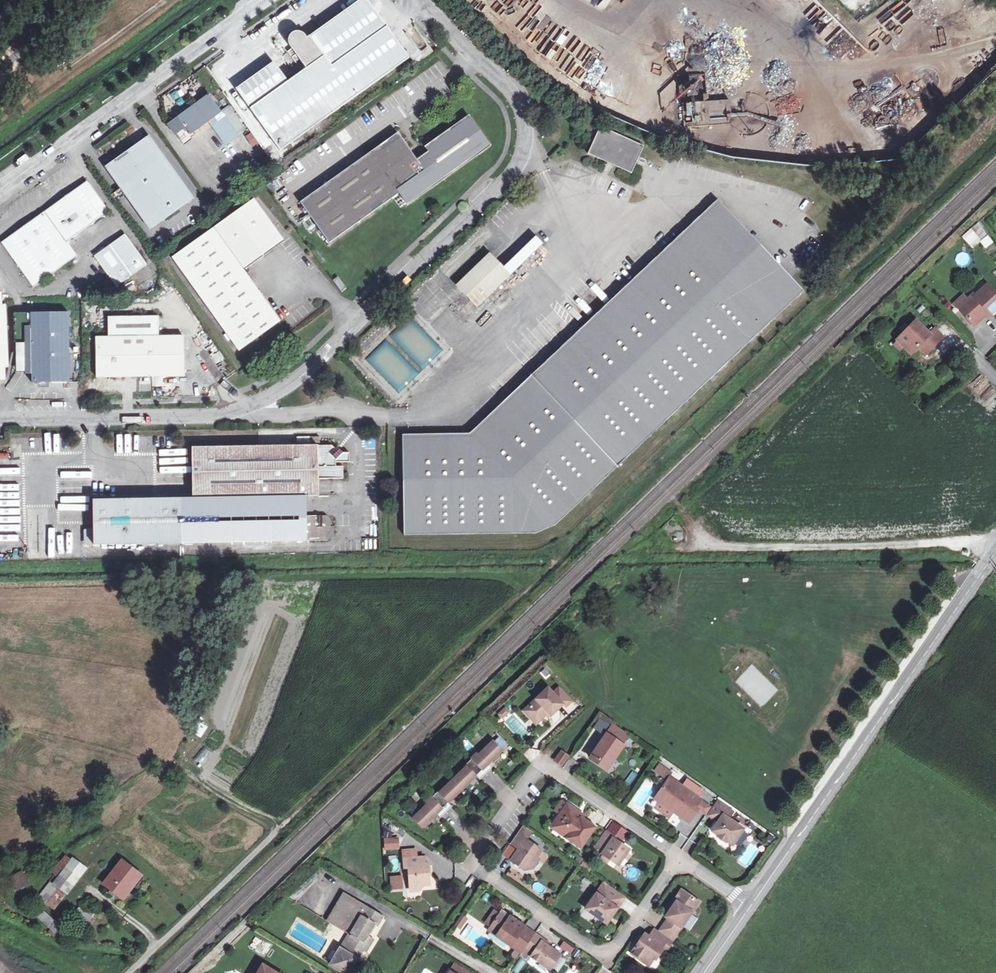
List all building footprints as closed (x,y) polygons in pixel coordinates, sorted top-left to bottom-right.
[(287,47),(282,50),(296,69),(282,79),(269,61),(231,88),(275,150),(405,56),(363,0),(353,0),(301,36),(287,47)] [(287,47),(301,36),(299,33),(297,31),(291,31),(288,32),(285,34),(283,38),(284,43),(287,47)] [(204,120),(216,111),(204,94),(164,122),(180,146),(190,139),(186,133),(204,120)] [(694,117),(695,126),(728,124),(728,117),(730,117),(729,102),(709,103),(708,97),(697,97),(697,104),(687,105),(688,117),(694,117)] [(204,120),(208,126),(221,117),(216,111),(204,120)] [(221,117),(208,126),(226,151),(239,143),(221,117)] [(467,125),(464,121),(422,151),(426,157),(416,164),(392,131),(294,202),(308,221),(326,245),(397,195),(404,205),(484,149),(482,145),(485,143),(470,122),(467,125)] [(637,147),(595,128),(582,156),(624,176),(637,147)] [(101,167),(146,229),(187,199),(142,138),(101,167)] [(546,163),(557,152),(554,149),(543,159),(546,163)] [(0,241),(0,245),(30,288),(75,257),(66,243),(106,214),(83,182),(0,241)] [(715,197),(581,329),(571,338),(471,433),(402,435),(403,535),(536,532),(554,527),(573,511),(803,287),(791,274),(715,197)] [(283,242),(252,200),(170,259),(237,351),(278,321),(242,272),(283,242)] [(979,242),(985,248),(993,241),(978,222),(961,236),(971,248),(979,242)] [(143,265),(121,235),(91,256),(112,286),(143,265)] [(463,301),(463,302),(469,309),(535,245),(528,237),(498,267),(500,269),(498,270),(496,269),(463,301)] [(449,287),(463,301),(496,269),(482,255),(449,287)] [(956,310),(971,325),(986,312),(988,315),(995,307),(995,296),(987,287),(974,299),(971,296),(956,310)] [(505,300),(492,288),(482,298),(494,311),(505,300)] [(32,375),(32,383),(71,382),(69,313),(31,313),(32,343),(25,343),(26,375),(32,375)] [(105,316),(105,336),(93,336),(92,377),(182,375),(182,335),(156,335),(156,315),(105,316)] [(433,358),(441,350),(412,321),(394,339),(420,365),(430,355),(433,358)] [(919,347),(926,354),(938,342),(931,335),(926,340),(912,327),(894,345),(901,351),(908,358),(915,352),(919,347)] [(901,351),(894,345),(890,349),(897,356),(901,351)] [(919,347),(915,352),(922,359),(926,354),(919,347)] [(187,448),(189,499),(302,497),(314,497),(314,479),(339,479),(339,467),(333,467),(333,462),(345,462),(345,453),(337,453),(333,447),(330,449),(327,446),(187,448)] [(88,528),(88,545),(302,541),(323,541),(330,534),(330,526),(325,526),(325,519),(321,516),(302,516),(302,497),(189,499),(88,501),(88,528)] [(78,545),(88,545),(88,528),(78,528),(78,545)] [(524,712),(531,719),(534,716),(539,722),(546,716),(549,714),(551,716),(563,705),(558,700),(563,695),(559,689),(553,695),(548,689),(524,712)] [(563,695),(558,700),(563,705),(566,708),(571,703),(563,695)] [(506,709),(500,715),(503,718),(509,712),(506,709)] [(603,733),(610,719),(598,712),(590,727),(603,733)] [(534,716),(531,719),(536,725),(539,722),(534,716)] [(620,744),(626,736),(613,727),(591,760),(607,771),(624,747),(620,744)] [(629,739),(626,736),(620,744),(624,747),(629,739)] [(472,759),(486,774),(492,768),(489,765),(503,751),(494,741),(480,755),(478,753),(472,759)] [(562,753),(556,762),(562,767),(569,757),(562,753)] [(468,766),(454,780),(463,789),(477,776),(481,780),(486,774),(472,759),(466,765),(468,766)] [(696,809),(702,801),(671,778),(656,799),(662,804),(673,812),(689,823),(699,810),(696,809)] [(463,789),(454,780),(440,793),(438,791),(433,797),(447,812),(453,806),(449,802),(463,789)] [(447,812),(433,797),(426,802),(428,804),(413,818),(424,826),(437,814),(441,817),(447,812)] [(696,809),(699,810),(707,816),(712,808),(702,801),(696,809)] [(734,813),(719,803),(710,816),(719,823),(713,832),(719,836),(718,838),(726,843),(727,842),(733,846),(744,830),(729,820),(734,813)] [(662,804),(658,809),(669,817),(673,812),(662,804)] [(579,813),(570,807),(565,814),(563,812),(552,828),(581,848),(594,828),(582,820),(577,816),(579,813)] [(517,862),(516,865),(524,871),(532,869),(538,861),(535,859),(541,851),(526,841),(532,832),(523,826),(510,844),(519,850),(512,859),(517,862)] [(608,833),(597,849),(605,854),(604,855),(605,856),(611,860),(619,866),(630,851),(615,840),(616,839),(608,833)] [(399,836),(382,837),(383,850),(399,850),(399,836)] [(751,843),(737,861),(747,869),(761,851),(751,843)] [(409,866),(410,885),(420,884),(429,884),(428,864),(425,865),(425,856),(404,858),(404,867),(409,866)] [(73,860),(53,885),(65,894),(84,869),(73,860)] [(122,899),(140,876),(121,861),(103,883),(122,899)] [(586,863),(583,867),(591,872),(593,868),(586,863)] [(17,889),(27,883),(21,873),(11,879),(17,889)] [(389,875),(389,890),(402,890),(402,874),(389,875)] [(617,907),(625,895),(606,882),(587,909),(608,924),(619,908),(617,907)] [(65,894),(53,885),(50,883),(38,898),(53,909),(65,894)] [(661,932),(674,941),(701,903),(683,891),(676,901),(678,902),(667,917),(670,919),(661,932)] [(340,949),(331,964),(346,972),(354,958),(357,960),(362,950),(366,943),(364,942),(367,936),(374,924),(377,926),(383,916),(344,893),(327,920),(349,933),(352,935),(343,951),(340,949)] [(627,897),(625,895),(617,907),(619,908),(627,897)] [(62,928),(43,910),(38,916),(57,933),(62,928)] [(490,927),(499,914),(493,910),(485,923),(490,927)] [(525,947),(533,936),(524,929),(526,926),(502,910),(499,914),(490,927),(489,930),(522,952),(525,947)] [(455,923),(460,926),(467,917),(461,913),(455,923)] [(535,933),(526,926),(524,929),(533,936),(535,933)] [(668,950),(674,941),(661,932),(657,929),(651,937),(646,934),(633,954),(648,964),(652,959),(654,960),(664,947),(668,950)] [(352,935),(349,933),(340,949),(343,951),(352,935)] [(550,968),(560,953),(542,941),(544,939),(537,934),(527,949),(533,953),(532,956),(550,968)] [(373,939),(367,936),(364,942),(366,943),(362,950),(365,952),(373,939)] [(525,947),(522,952),(530,958),(532,956),(533,953),(527,949),(525,947)]
